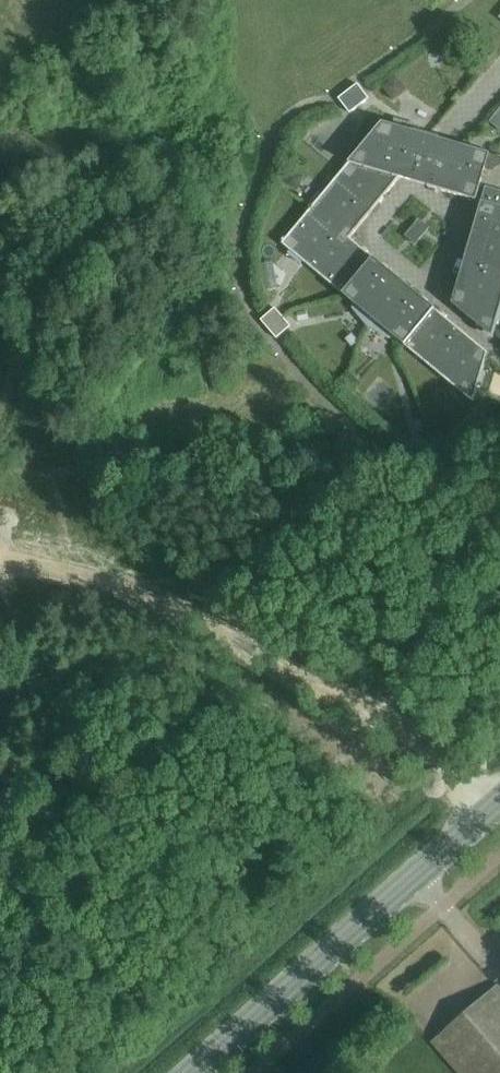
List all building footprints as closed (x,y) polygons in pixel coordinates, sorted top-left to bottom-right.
[(369,99),(358,84),(339,99),(350,114),(369,99)] [(400,179),(482,203),(453,304),(458,309),(484,330),(485,331),(486,331),(488,332),(489,332),(491,331),(492,331),(493,330),(494,329),(495,329),(496,327),(498,321),(499,321),(499,158),(417,134),(419,127),(395,120),(393,127),(383,124),(323,196),(320,194),(310,205),(313,208),(282,244),(291,251),(289,254),(300,264),(303,261),(356,306),(353,309),(368,327),(389,339),(392,335),(473,403),(478,387),(482,388),(486,373),(483,372),(488,353),(350,239),(400,179)] [(277,339),(289,329),(291,327),(275,309),(261,321),(277,339)] [(352,372),(343,382),(354,392),(363,383),(352,372)] [(431,1043),(457,1072),(499,1072),(499,989),(497,986),(431,1043)]
